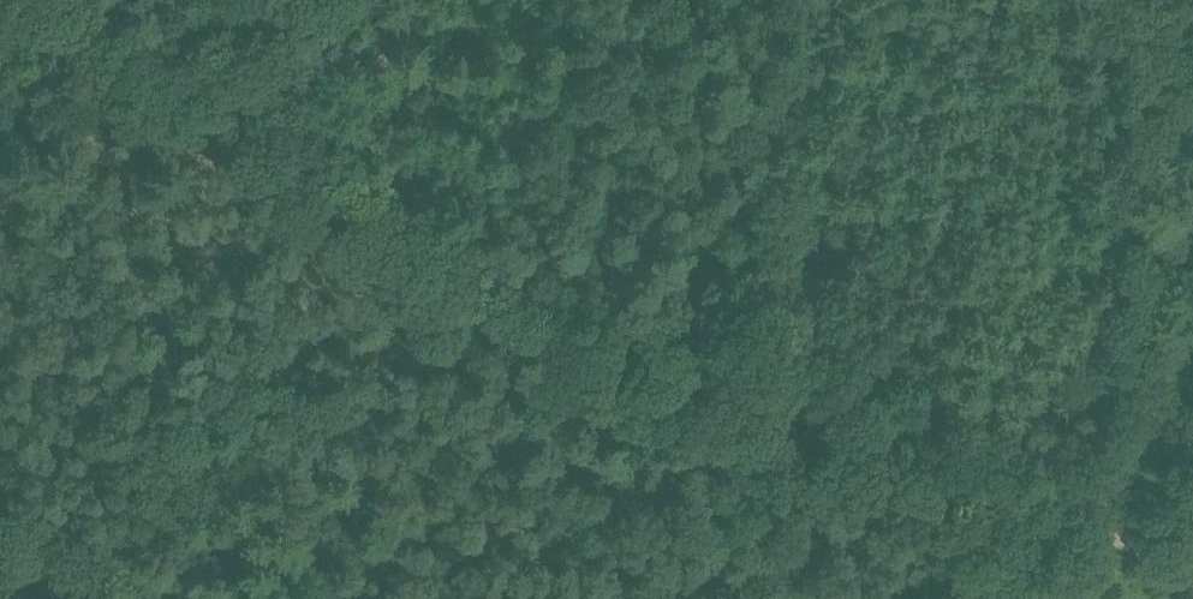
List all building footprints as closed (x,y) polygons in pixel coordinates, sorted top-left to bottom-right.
[(1067,475),(1076,478),(1078,471),(1069,468),(1067,475)] [(951,560),(942,565),(948,576),(958,571),(951,560)]
